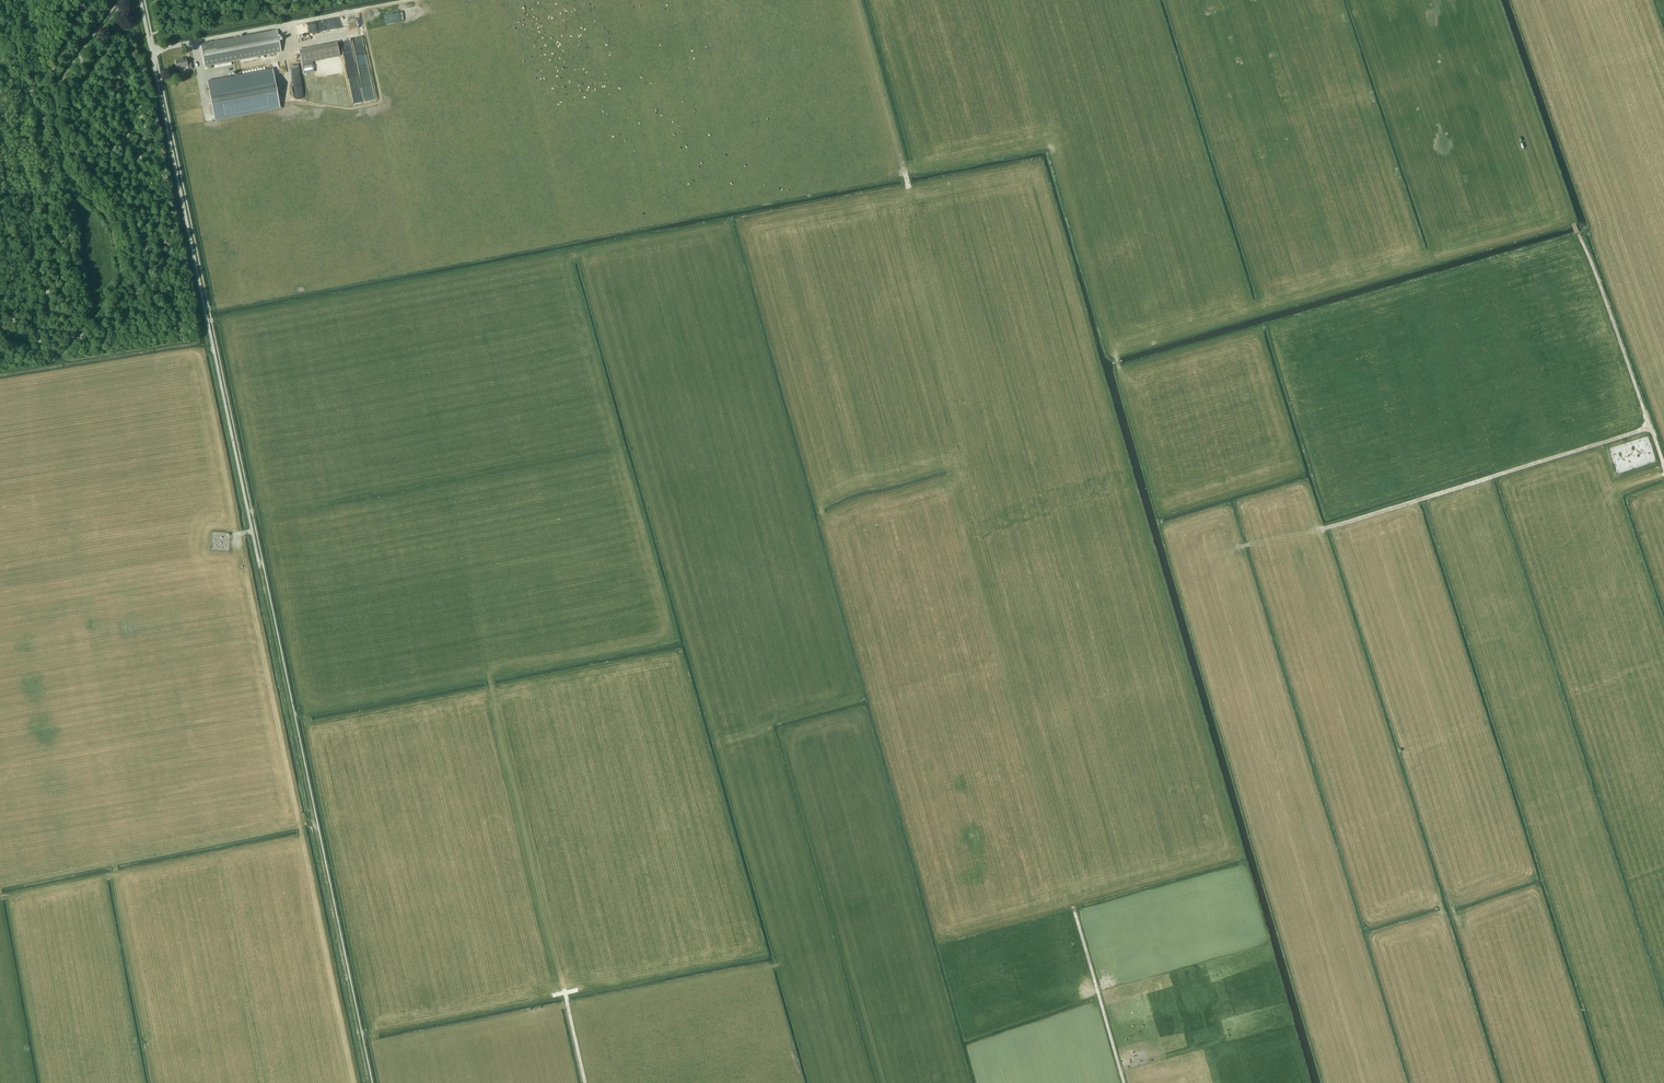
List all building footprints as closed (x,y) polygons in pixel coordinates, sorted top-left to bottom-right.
[(205,44),(201,45),(204,61),(204,64),(205,66),(209,65),(215,64),(258,56),(281,52),(277,30),(205,44)] [(339,56),(337,43),(299,51),(302,64),(339,56)] [(186,62),(186,58),(175,60),(176,69),(187,66),(188,69),(192,69),(190,61),(186,62)] [(292,63),(297,92),(305,90),(300,62),(292,63)] [(208,82),(215,120),(279,107),(272,70),(208,82)]
